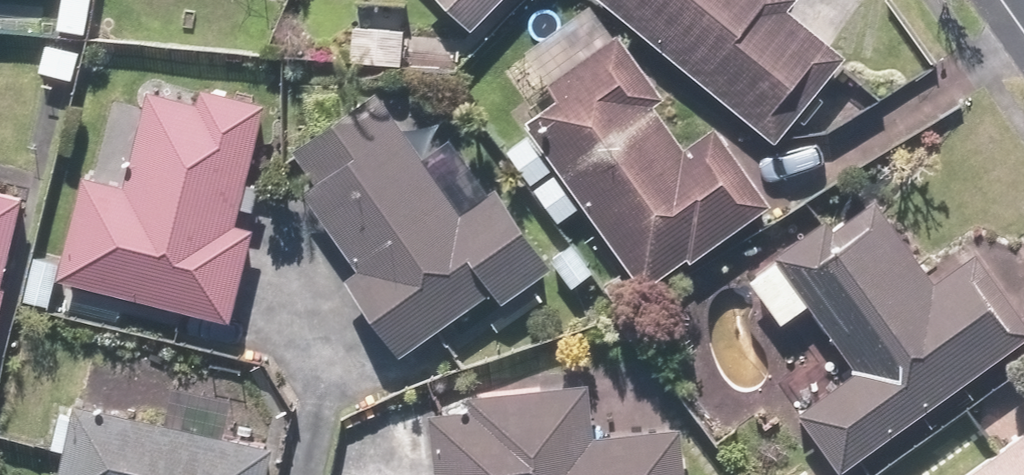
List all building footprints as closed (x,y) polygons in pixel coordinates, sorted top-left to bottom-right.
[(478,18),(496,0),(460,0),(478,18)] [(781,138),(853,53),(790,0),(616,0),(781,138)] [(410,4),(359,2),(357,54),(408,56),(410,4)] [(567,90),(532,116),(654,281),(692,253),(697,259),(779,199),(720,120),(690,143),(658,100),(673,89),(627,27),(558,78),(567,90)] [(90,166),(62,272),(236,318),(260,224),(242,220),(275,97),(209,79),(205,96),(152,82),(128,176),(90,166)] [(514,300),(565,263),(502,177),(471,200),(382,79),(298,140),(323,174),(309,184),(366,261),(352,271),(411,352),(503,285),(514,300)] [(31,189),(0,182),(0,318),(31,189)] [(880,217),(870,204),(856,215),(845,200),(781,247),(787,256),(757,278),(786,318),(816,296),(863,361),(803,406),(848,467),(1023,337),(1023,304),(981,246),(942,275),(892,208),(880,217)] [(596,388),(482,395),(483,408),(443,411),(446,474),(694,474),(690,425),(599,430),(596,388)] [(283,440),(82,395),(64,474),(276,474),(283,440)] [(961,474),(1023,474),(1023,430),(961,474)]
